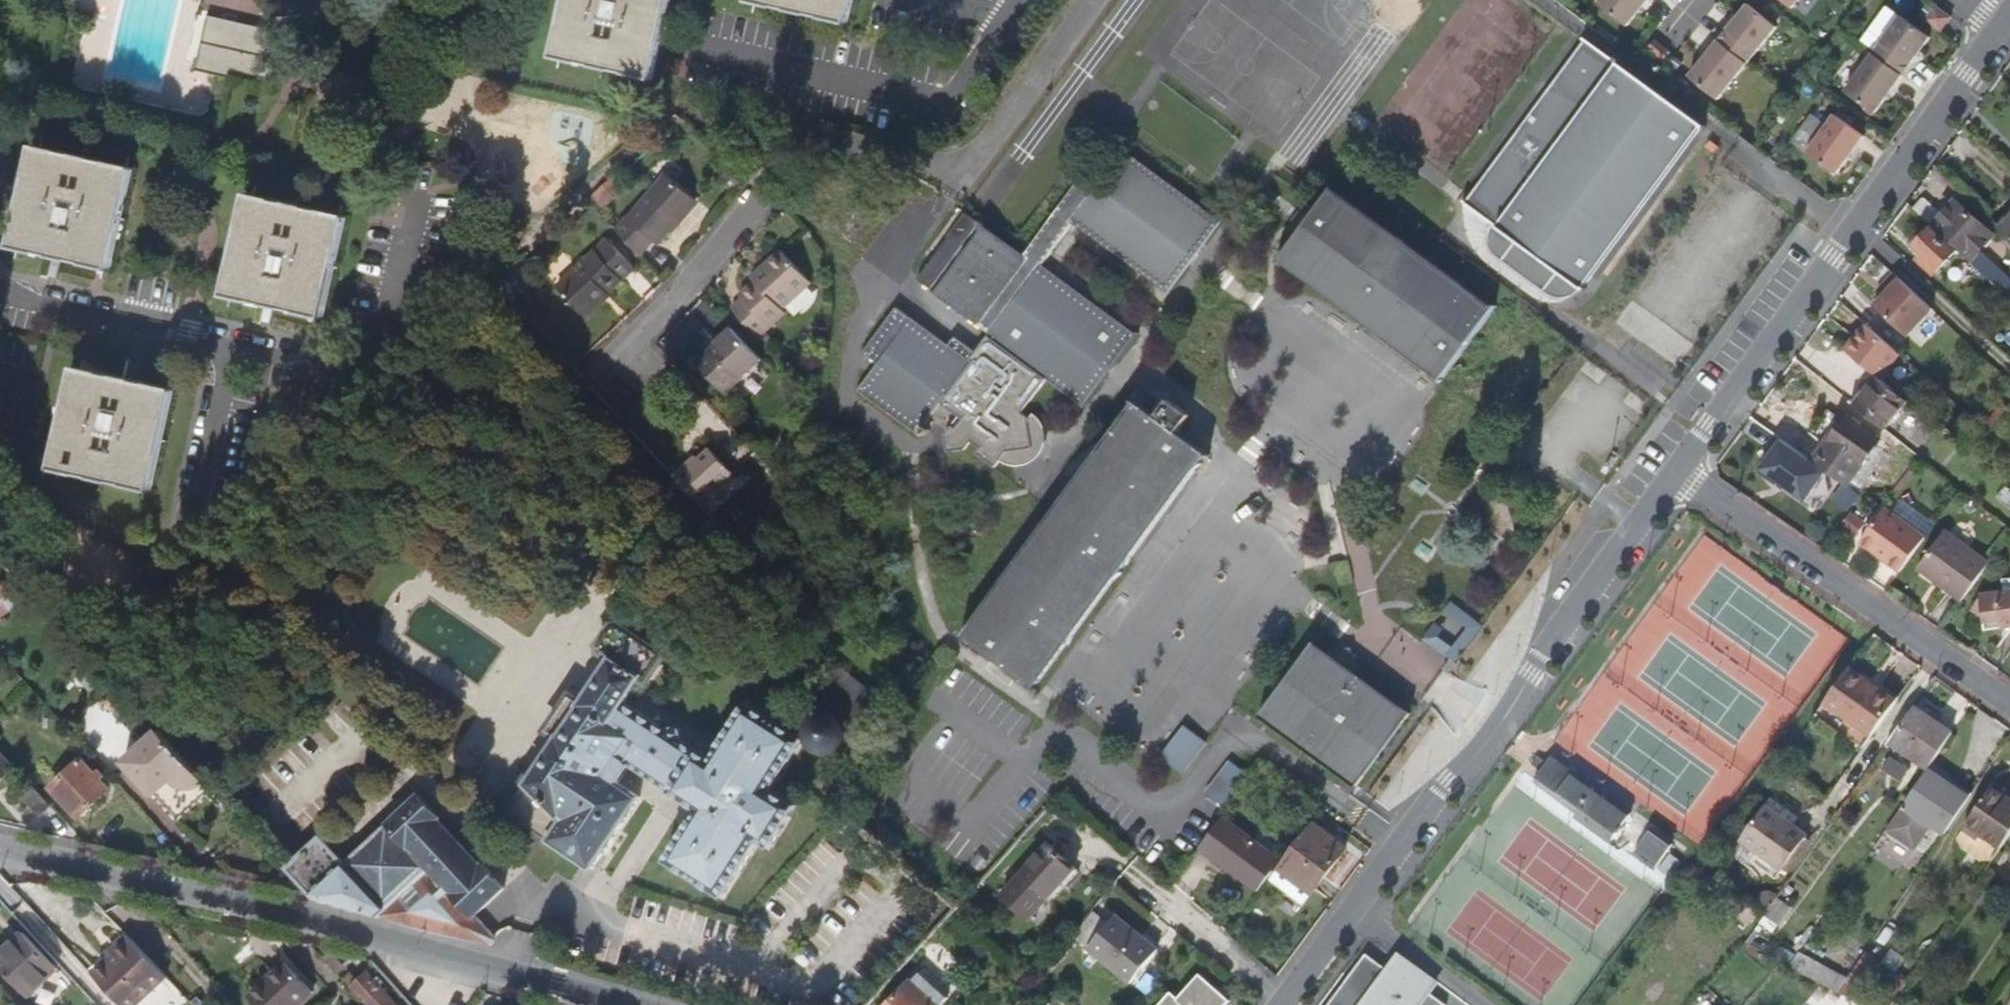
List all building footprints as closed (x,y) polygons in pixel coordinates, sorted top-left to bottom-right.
[(654,78),(672,0),(567,0),(555,55),(654,78)] [(849,23),(855,0),(751,0),(849,23)] [(1599,2),(1628,25),(1648,0),(1601,0),(1599,2)] [(1719,40),(1748,63),(1777,26),(1748,3),(1719,40)] [(1883,34),(1899,12),(1888,4),(1872,26),(1883,34)] [(1951,16),(1937,5),(1926,19),(1941,30),(1951,16)] [(206,70),(218,18),(192,11),(180,64),(206,70)] [(1903,74),(1930,36),(1900,14),(1872,51),(1903,74)] [(267,57),(273,31),(264,29),(218,18),(206,70),(225,75),(261,83),(267,57)] [(1558,291),(1573,282),(1693,117),(1577,32),(1457,196),(1485,216),(1480,227),(1482,240),(1495,254),(1541,287),(1558,291)] [(1719,40),(1690,76),(1718,99),(1748,63),(1719,40)] [(1670,53),(1656,41),(1649,49),(1663,61),(1670,53)] [(1903,74),(1872,51),(1845,89),(1875,111),(1903,74)] [(1863,135),(1834,113),(1806,151),(1835,172),(1863,135)] [(1128,321),(1032,254),(1062,212),(1158,280),(1214,205),(1116,132),(1091,165),(1077,155),(1015,242),(957,201),(908,267),(980,319),(967,337),(948,324),(941,334),(888,296),(855,340),(868,350),(849,377),(909,420),(930,391),(952,406),(945,415),(942,413),(935,423),(938,440),(956,438),(962,431),(969,436),(966,441),(986,455),(992,446),(996,440),(1022,436),(1019,409),(1020,408),(1012,400),(1035,367),(1076,395),(1128,321)] [(1709,138),(1701,133),(1696,140),(1704,145),(1709,138)] [(60,257),(111,269),(135,169),(35,145),(12,246),(60,257)] [(1323,178),(1270,249),(1431,367),(1482,299),(1483,297),(1323,178)] [(679,232),(677,230),(699,210),(671,180),(614,230),(640,259),(654,247),(658,251),(679,232)] [(274,305),(324,316),(348,216),(248,193),(225,293),(274,305)] [(1485,216),(1457,196),(1455,206),(1459,226),(1469,244),(1478,256),(1536,298),(1553,300),(1564,295),(1570,288),(1573,282),(1558,291),(1541,287),(1495,254),(1482,240),(1480,227),(1485,216)] [(1994,235),(1956,200),(1943,214),(1924,197),(1914,207),(1971,260),(1994,235)] [(1991,217),(2009,234),(2009,197),(1991,217)] [(682,236),(704,216),(699,210),(677,230),(679,232),(682,236)] [(1954,252),(1929,228),(1913,245),(1922,253),(1917,258),(1933,273),(1954,252)] [(606,297),(633,273),(606,243),(556,289),(579,316),(604,295),(606,297)] [(765,329),(807,292),(779,260),(766,271),(769,276),(756,287),(739,301),(742,305),(729,314),(756,344),(768,334),(765,329)] [(2003,291),(2009,283),(2009,275),(2004,269),(1993,281),(2003,291)] [(756,287),(769,276),(766,271),(753,283),(756,287)] [(1908,335),(1933,308),(1895,272),(1884,285),(1890,289),(1885,295),(1877,306),(1908,335)] [(1885,295),(1890,289),(1884,285),(1879,291),(1885,295)] [(585,323),(610,301),(606,297),(604,295),(579,316),(585,323)] [(1906,363),(1872,333),(1853,356),(1869,369),(1888,385),(1906,363)] [(721,399),(758,365),(731,335),(716,348),(719,353),(697,372),(721,399)] [(697,372),(719,353),(716,348),(693,368),(697,372)] [(50,466),(149,489),(172,389),(132,379),(73,365),(50,466)] [(1878,422),(1900,395),(1888,385),(1869,369),(1847,396),(1878,422)] [(1015,676),(1189,442),(1119,390),(945,623),(1015,676)] [(996,440),(992,446),(1011,468),(1022,471),(1030,470),(1038,467),(1043,462),(1048,456),(1050,450),(1052,442),(1051,435),(1048,426),(1044,419),(1039,416),(1020,408),(1019,409),(1022,436),(996,440)] [(1840,480),(1875,431),(1844,408),(1822,439),(1818,437),(1805,456),(1840,480)] [(693,508),(727,478),(704,452),(686,468),(682,464),(667,478),(693,508)] [(1998,499),(2009,509),(2009,489),(2008,487),(1998,499)] [(724,534),(743,518),(732,506),(714,523),(724,534)] [(1926,537),(1885,508),(1861,542),(1900,571),(1926,537)] [(1963,601),(1991,563),(1947,530),(1918,569),(1963,601)] [(13,590),(7,583),(16,574),(0,556),(0,603),(13,590)] [(1983,596),(1975,610),(1987,617),(1987,630),(2009,628),(2009,591),(1983,596)] [(1452,599),(1424,637),(1457,661),(1484,623),(1452,599)] [(631,766),(698,809),(666,860),(723,897),(759,841),(769,847),(795,806),(771,791),(803,740),(747,704),(711,759),(628,706),(644,681),(650,684),(669,655),(616,621),(596,652),(609,661),(581,705),(571,699),(548,734),(556,740),(508,815),(596,872),(643,798),(619,784),(608,776),(619,759),(631,766)] [(1349,781),(1402,708),(1340,663),(1346,654),(1342,634),(1318,639),(1316,644),(1305,637),(1251,710),(1349,781)] [(847,737),(874,702),(838,672),(812,702),(830,717),(825,718),(821,719),(818,721),(816,723),(814,726),(813,729),(812,733),(812,736),(813,740),(815,743),(817,745),(820,747),(823,748),(826,749),(829,748),(832,748),(835,747),(838,745),(840,742),(842,738),(843,735),(847,737)] [(1875,734),(1899,699),(1879,686),(1875,691),(1855,678),(1835,707),(1875,734)] [(1932,764),(1955,732),(1917,705),(1893,738),(1932,765),(1932,764)] [(1875,734),(1835,707),(1827,718),(1866,746),(1875,734)] [(1183,726),(1158,759),(1179,775),(1204,743),(1183,726)] [(213,789),(159,730),(122,763),(176,822),(213,789)] [(1519,757),(1530,767),(1534,765),(1536,763),(1537,761),(1537,758),(1525,749),(1519,757)] [(0,750),(0,779),(15,766),(0,750)] [(1603,831),(1620,809),(1541,752),(1538,755),(1537,758),(1537,761),(1536,763),(1534,765),(1530,767),(1527,770),(1525,774),(1603,831)] [(1909,765),(1889,753),(1881,767),(1900,779),(1909,765)] [(113,789),(85,759),(60,781),(54,787),(81,817),(113,789)] [(619,759),(608,776),(619,784),(631,766),(619,759)] [(1227,811),(1251,778),(1228,761),(1204,794),(1227,811)] [(1948,831),(1971,796),(1930,767),(1888,826),(1915,845),(1932,821),(1948,831)] [(347,861),(419,796),(396,771),(324,835),(347,861)] [(2009,839),(2009,788),(2001,781),(1968,827),(1983,837),(1985,833),(2005,846),(2009,839)] [(51,805),(34,787),(22,798),(39,816),(51,805)] [(505,888),(484,864),(481,866),(439,820),(440,818),(419,796),(347,861),(324,835),(286,869),(314,901),(490,945),(497,939),(476,915),(505,888)] [(1783,870),(1808,836),(1766,806),(1743,839),(1760,851),(1759,853),(1783,870)] [(1256,891),(1278,860),(1221,819),(1199,849),(1256,891)] [(1305,902),(1346,848),(1311,822),(1262,888),(1295,912),(1302,901),(1305,902)] [(1659,844),(1661,840),(1640,824),(1626,844),(1646,859),(1659,844)] [(1004,895),(1031,919),(1077,868),(1051,844),(1004,895)] [(1671,854),(1659,844),(1646,859),(1659,869),(1671,854)] [(1771,911),(1780,898),(1767,889),(1758,901),(1771,911)] [(1073,935),(1091,950),(1111,925),(1093,910),(1073,935)] [(1091,950),(1133,984),(1160,951),(1119,916),(1111,925),(1091,950)] [(59,971),(24,933),(0,955),(0,967),(29,998),(59,971)] [(166,980),(129,940),(92,975),(120,1004),(139,1004),(166,980)] [(330,951),(323,957),(338,974),(344,968),(330,951)] [(1789,966),(1839,992),(1847,980),(1843,977),(1836,973),(1800,953),(1789,966)] [(1040,977),(1013,954),(1007,961),(1033,985),(1040,977)] [(1429,993),(1437,982),(1400,956),(1389,971),(1367,956),(1330,1004),(1446,1004),(1429,993)] [(1844,959),(1836,973),(1843,977),(1850,963),(1844,959)] [(1852,999),(1873,967),(1861,959),(1847,980),(1839,992),(1852,999)] [(84,979),(90,973),(78,960),(72,965),(84,979)] [(1881,962),(1872,976),(1884,984),(1893,970),(1881,962)] [(316,996),(287,965),(251,999),(256,1004),(306,1004),(316,996)] [(1912,978),(1898,969),(1879,997),(1891,1004),(1892,1004),(1912,978)] [(368,973),(358,982),(350,974),(345,979),(369,1004),(397,1004),(368,973)] [(941,1004),(942,1004),(948,998),(920,973),(914,981),(941,1004)] [(1227,1003),(1197,978),(1175,1004),(1167,998),(1162,1004),(1226,1004),(1227,1003)] [(914,981),(912,979),(890,1004),(941,1004),(914,981)]
